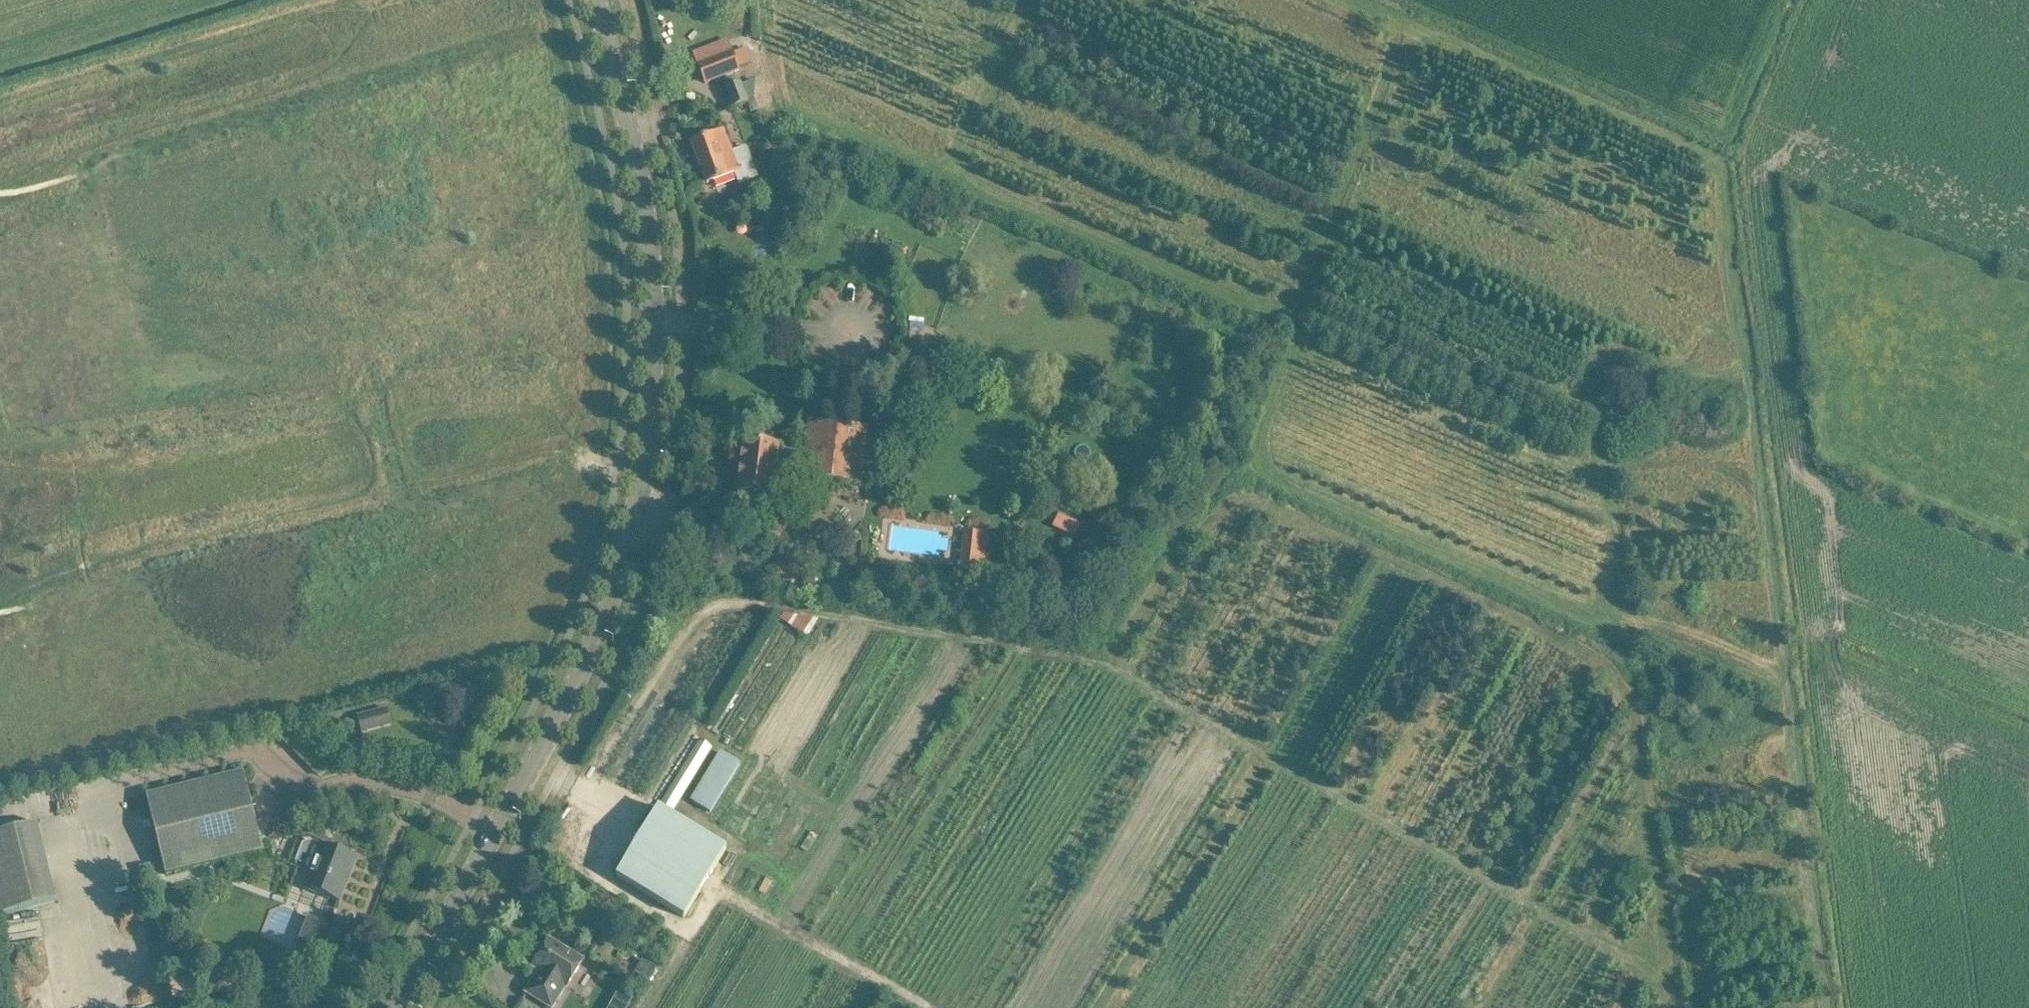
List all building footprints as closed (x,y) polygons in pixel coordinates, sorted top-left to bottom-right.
[(732,53),(699,66),(706,84),(739,70),(732,53)] [(726,89),(733,109),(747,103),(740,84),(726,89)] [(745,144),(730,149),(723,131),(691,143),(707,184),(736,173),(739,183),(757,176),(745,144)] [(865,430),(829,425),(810,423),(806,454),(777,450),(778,447),(743,442),(737,492),(772,496),(774,474),(803,478),(859,485),(865,430)] [(1072,510),(1068,521),(1088,528),(1092,517),(1072,510)] [(984,574),(988,534),(964,531),(959,571),(984,574)] [(848,573),(845,590),(856,593),(859,576),(848,573)] [(824,631),(831,616),(799,602),(793,617),(824,631)] [(385,710),(359,717),(363,732),(390,725),(385,710)] [(704,796),(725,808),(755,756),(734,744),(704,796)] [(261,851),(242,773),(147,796),(166,875),(261,851)] [(726,850),(670,816),(658,808),(616,877),(684,919),(726,850)] [(56,900),(37,823),(0,832),(0,914),(56,900)] [(321,845),(321,846),(309,841),(302,844),(295,863),(298,870),(310,874),(304,890),(340,904),(357,859),(321,845)] [(549,940),(532,968),(538,972),(525,993),(549,1007),(553,1007),(565,988),(566,989),(583,961),(549,940)] [(605,987),(618,966),(600,956),(588,977),(605,987)] [(643,957),(635,972),(649,980),(657,965),(643,957)] [(633,999),(619,991),(609,1007),(628,1007),(633,999)]
